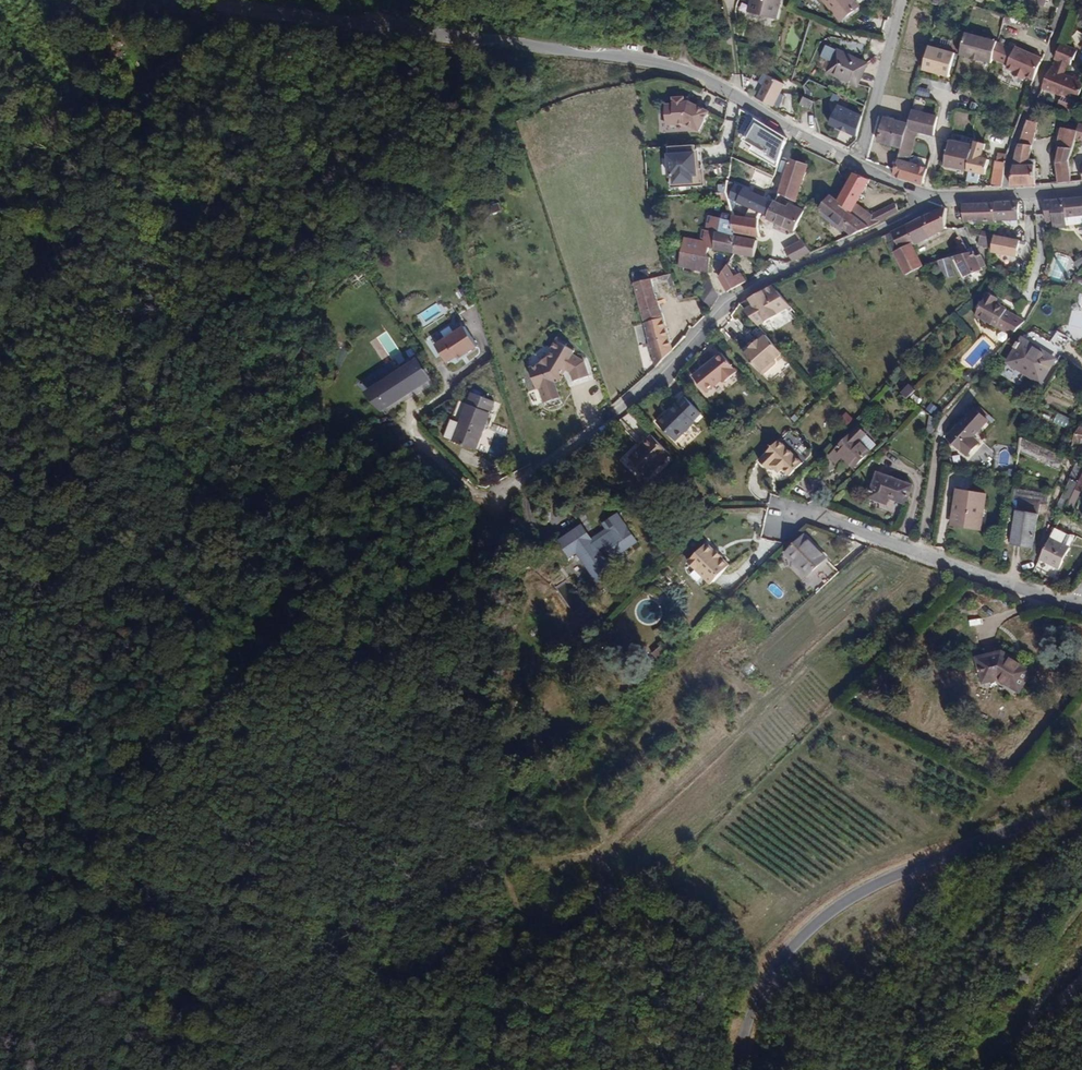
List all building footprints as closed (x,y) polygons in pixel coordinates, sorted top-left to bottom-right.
[(749,11),(775,18),(779,4),(780,0),(751,0),(749,11)] [(859,6),(854,0),(823,0),(840,21),(859,6)] [(989,11),(999,14),(1001,3),(993,0),(989,11)] [(980,61),(980,60),(991,64),(992,61),(996,45),(997,42),(966,33),(960,55),(971,58),(970,59),(980,61)] [(1061,43),(1054,60),(1056,61),(1052,68),(1051,68),(1042,87),(1077,101),(1081,87),(1081,79),(1073,75),(1072,77),(1064,73),(1068,65),(1069,66),(1077,51),(1061,43)] [(1034,81),(1042,59),(1014,49),(1013,52),(996,45),(992,61),(1007,67),(1006,70),(1014,73),(1013,76),(1024,81),(1025,78),(1034,81)] [(867,64),(853,58),(847,55),(827,46),(821,57),(832,62),(828,72),(857,86),(867,64)] [(929,46),(923,70),(948,77),(955,54),(929,46)] [(758,81),(763,85),(768,76),(762,73),(758,81)] [(763,85),(757,99),(772,107),(784,84),(768,76),(763,85)] [(684,123),(698,130),(708,111),(689,100),(684,101),(684,96),(673,97),(673,103),(665,103),(666,124),(684,123)] [(809,109),(813,103),(804,98),(800,105),(809,109)] [(861,117),(838,105),(828,124),(856,137),(861,117)] [(938,118),(912,110),(907,125),(907,128),(918,131),(934,133),(938,118)] [(954,112),(954,123),(969,122),(969,112),(954,112)] [(907,128),(907,125),(885,119),(879,142),(885,144),(885,141),(902,145),(907,128)] [(1027,120),(1022,133),(1034,136),(1037,122),(1027,120)] [(1055,162),(1058,183),(1071,182),(1068,161),(1075,138),(1077,131),(1062,127),(1056,149),(1058,149),(1055,162)] [(908,164),(918,131),(907,128),(902,145),(901,149),(895,171),(893,176),(922,186),(927,170),(908,164)] [(1022,133),(1018,144),(1032,145),(1034,136),(1022,133)] [(940,166),(967,172),(967,171),(972,147),(946,141),(940,166)] [(967,171),(974,172),(986,175),(989,158),(981,157),(984,144),(973,141),(972,147),(967,171)] [(1016,151),(1010,186),(1035,185),(1035,159),(1030,159),(1032,145),(1018,144),(1016,151)] [(703,178),(701,145),(668,147),(670,177),(674,177),(675,188),(704,186),(703,178)] [(998,153),(992,186),(1002,185),(1004,162),(1007,154),(998,153)] [(807,165),(789,159),(778,193),(795,201),(807,165)] [(854,172),(852,171),(841,176),(847,183),(854,172)] [(854,172),(847,183),(838,200),(837,202),(869,227),(880,221),(872,215),(856,203),(869,179),(854,172)] [(729,177),(703,178),(704,186),(704,194),(727,192),(728,185),(728,181),(729,177)] [(775,202),(728,181),(728,185),(727,192),(733,215),(734,233),(758,237),(759,237),(759,218),(761,213),(768,216),(767,218),(778,223),(793,231),(795,231),(805,210),(804,210),(800,208),(800,209),(790,204),(788,208),(775,202)] [(837,202),(838,200),(832,195),(821,209),(853,235),(869,227),(837,202)] [(777,196),(775,202),(788,208),(790,204),(790,202),(777,196)] [(1047,201),(1047,222),(1053,222),(1053,227),(1066,226),(1065,218),(1081,216),(1081,197),(1052,199),(1051,201),(1047,201)] [(1017,219),(1018,202),(995,203),(994,220),(996,220),(1017,219)] [(895,203),(872,215),(880,221),(898,211),(895,203)] [(994,220),(995,203),(962,205),(964,221),(994,220)] [(915,244),(944,227),(946,206),(905,225),(913,242),(915,244)] [(734,233),(733,215),(724,213),(723,218),(710,215),(707,231),(703,230),(701,242),(686,240),(681,268),(710,273),(712,259),(709,258),(710,249),(734,252),(734,236),(734,233)] [(1065,218),(1066,226),(1081,224),(1081,216),(1065,218)] [(791,235),(793,231),(778,223),(776,230),(783,233),(784,232),(791,235)] [(911,243),(913,242),(905,225),(892,231),(900,248),(911,243)] [(980,235),(992,239),(993,234),(966,226),(968,234),(970,233),(980,235)] [(892,231),(885,235),(893,252),(900,248),(892,231)] [(994,232),(993,234),(992,239),(991,247),(1016,252),(1018,237),(994,232)] [(977,245),(991,248),(991,247),(992,239),(980,235),(977,245)] [(734,236),(734,252),(738,252),(746,254),(755,256),(756,247),(757,241),(734,236)] [(759,237),(758,237),(757,241),(756,247),(767,250),(769,239),(759,237)] [(812,253),(801,240),(786,250),(778,262),(786,264),(812,253)] [(922,264),(911,243),(900,248),(893,252),(905,275),(923,266),(922,264)] [(968,253),(954,256),(964,277),(982,270),(981,267),(984,266),(980,256),(976,257),(971,246),(966,248),(968,253)] [(1051,280),(1063,281),(1065,256),(1052,255),(1051,280)] [(955,275),(950,258),(937,260),(942,279),(955,275)] [(727,292),(747,281),(741,272),(737,274),(735,275),(728,265),(719,278),(727,290),(727,292)] [(655,366),(656,367),(672,349),(651,278),(650,279),(647,268),(632,272),(634,282),(633,283),(651,348),(655,366)] [(669,286),(674,285),(671,274),(660,276),(661,281),(667,280),(669,286)] [(714,304),(720,295),(714,285),(708,275),(697,296),(708,311),(711,309),(714,304)] [(754,304),(745,309),(759,324),(778,314),(778,313),(793,305),(775,284),(764,290),(749,297),(754,304)] [(976,314),(1011,334),(1024,321),(1007,310),(1008,308),(997,302),(998,299),(986,292),(984,296),(985,297),(976,314)] [(1020,314),(1029,306),(1022,299),(1013,307),(1020,314)] [(464,328),(435,346),(447,364),(457,357),(459,360),(477,348),(464,328)] [(774,358),(782,351),(766,333),(760,339),(758,338),(750,346),(751,347),(744,353),(762,373),(764,373),(776,362),(776,360),(774,358)] [(1039,382),(1054,359),(1023,339),(1021,341),(1019,339),(1015,345),(1017,347),(1007,362),(1039,382)] [(547,405),(549,410),(563,406),(555,385),(561,383),(563,378),(561,377),(559,376),(564,369),(565,370),(572,375),(575,384),(590,378),(585,364),(575,358),(576,355),(567,348),(568,346),(559,341),(552,352),(554,353),(550,363),(549,362),(541,365),(542,366),(530,370),(537,391),(540,390),(545,405),(547,405)] [(642,370),(655,366),(651,348),(638,351),(642,370)] [(737,372),(722,353),(692,377),(704,393),(721,379),(724,383),(737,372)] [(416,364),(374,391),(385,408),(427,381),(416,364)] [(907,396),(914,390),(911,386),(904,392),(907,396)] [(918,405),(922,400),(914,394),(910,399),(918,405)] [(482,448),(493,409),(470,402),(459,441),(482,448)] [(675,441),(694,421),(677,403),(657,422),(675,441)] [(930,403),(925,410),(934,416),(939,409),(930,403)] [(972,437),(987,420),(974,408),(947,437),(966,455),(978,443),(972,437)] [(1056,413),(1052,422),(1068,429),(1072,419),(1056,413)] [(853,466),(868,451),(858,441),(864,434),(857,427),(836,448),(853,466)] [(1071,442),(1081,444),(1081,427),(1079,427),(1071,442)] [(646,476),(669,453),(651,435),(628,457),(646,476)] [(780,437),(760,457),(769,467),(772,463),(779,470),(783,466),(790,473),(802,461),(780,437)] [(1064,457),(1020,438),(1018,452),(1058,470),(1064,457)] [(1075,464),(1068,477),(1070,478),(1078,482),(1081,474),(1081,468),(1075,464)] [(911,485),(876,473),(868,497),(886,503),(888,497),(905,503),(911,485)] [(1053,509),(1062,514),(1066,506),(1070,497),(1075,489),(1078,482),(1070,478),(1053,509)] [(1048,493),(1012,487),(1010,499),(1039,503),(1046,505),(1048,493)] [(950,523),(980,528),(985,494),(956,489),(950,523)] [(1070,497),(1075,499),(1079,491),(1075,489),(1070,497)] [(1070,497),(1066,506),(1072,509),(1076,500),(1075,499),(1070,497)] [(1009,508),(1037,513),(1039,503),(1010,499),(1009,508)] [(1009,508),(1003,542),(1032,547),(1037,513),(1009,508)] [(634,539),(613,512),(601,519),(606,527),(588,540),(577,526),(555,541),(567,555),(577,548),(584,555),(579,560),(597,581),(610,570),(594,549),(602,543),(613,555),(634,539)] [(1050,538),(1068,548),(1073,538),(1054,528),(1050,538)] [(704,558),(709,563),(711,566),(713,564),(719,569),(719,572),(723,577),(728,577),(729,578),(745,561),(738,554),(739,553),(732,545),(730,546),(728,543),(723,538),(704,558)] [(1050,538),(1039,558),(1058,569),(1068,548),(1050,538)] [(835,565),(813,542),(794,559),(816,582),(835,565)] [(652,622),(657,607),(641,601),(636,616),(652,622)] [(978,681),(996,679),(1015,693),(1027,674),(999,654),(974,658),(978,681)] [(749,661),(742,670),(749,676),(756,668),(749,661)]
